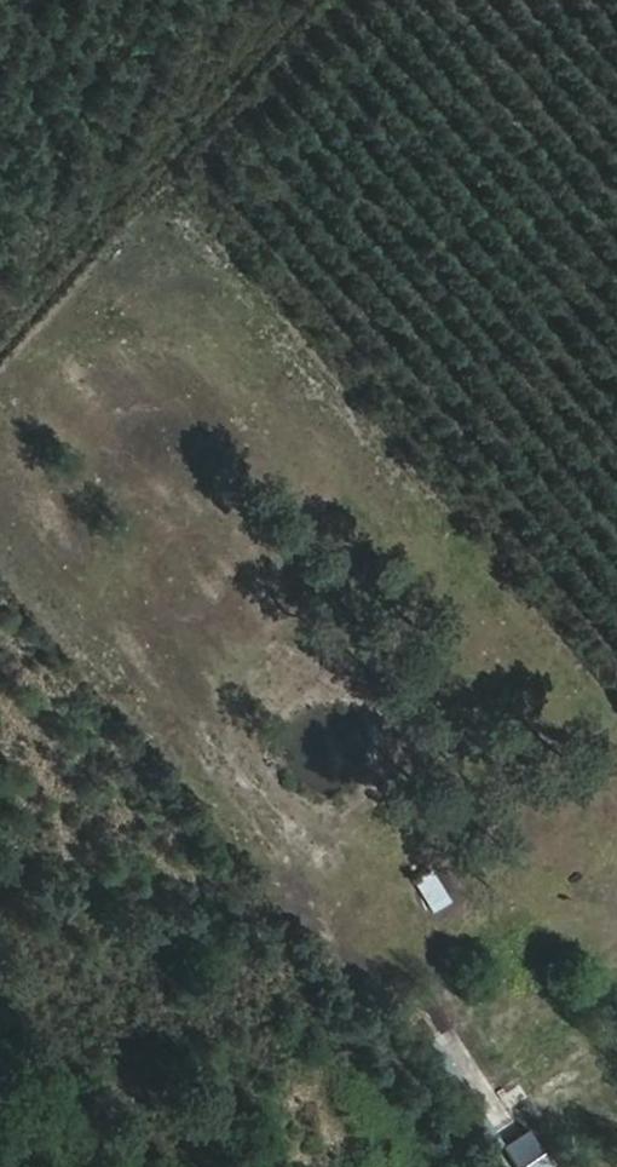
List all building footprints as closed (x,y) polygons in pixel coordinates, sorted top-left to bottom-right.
[(411,878),(429,911),(448,901),(430,868),(411,878)] [(500,1147),(511,1166),(529,1166),(547,1157),(532,1130),(500,1147)]
